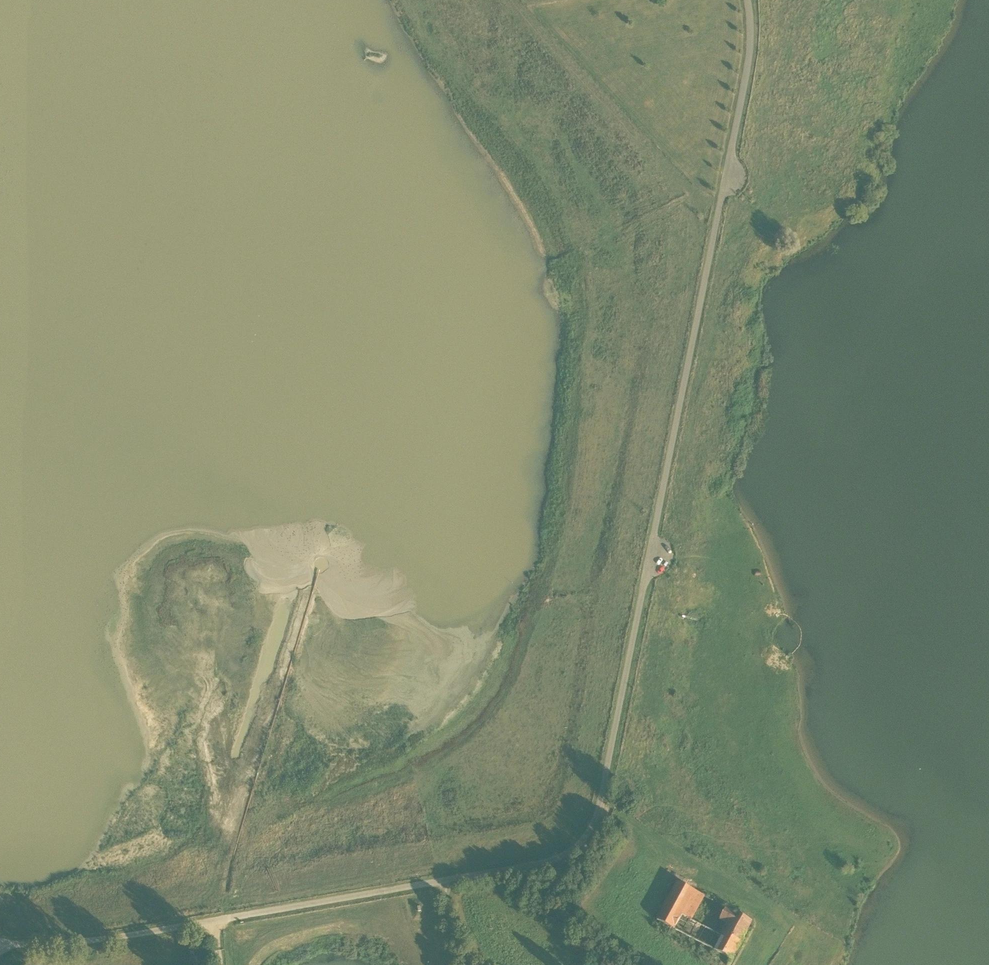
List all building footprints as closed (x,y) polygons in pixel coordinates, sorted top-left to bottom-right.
[(722,936),(691,919),(698,907),(704,896),(678,882),(657,921),(676,930),(715,950),(732,959),(752,921),(726,907),(720,918),(720,919),(729,924),(722,936)]
